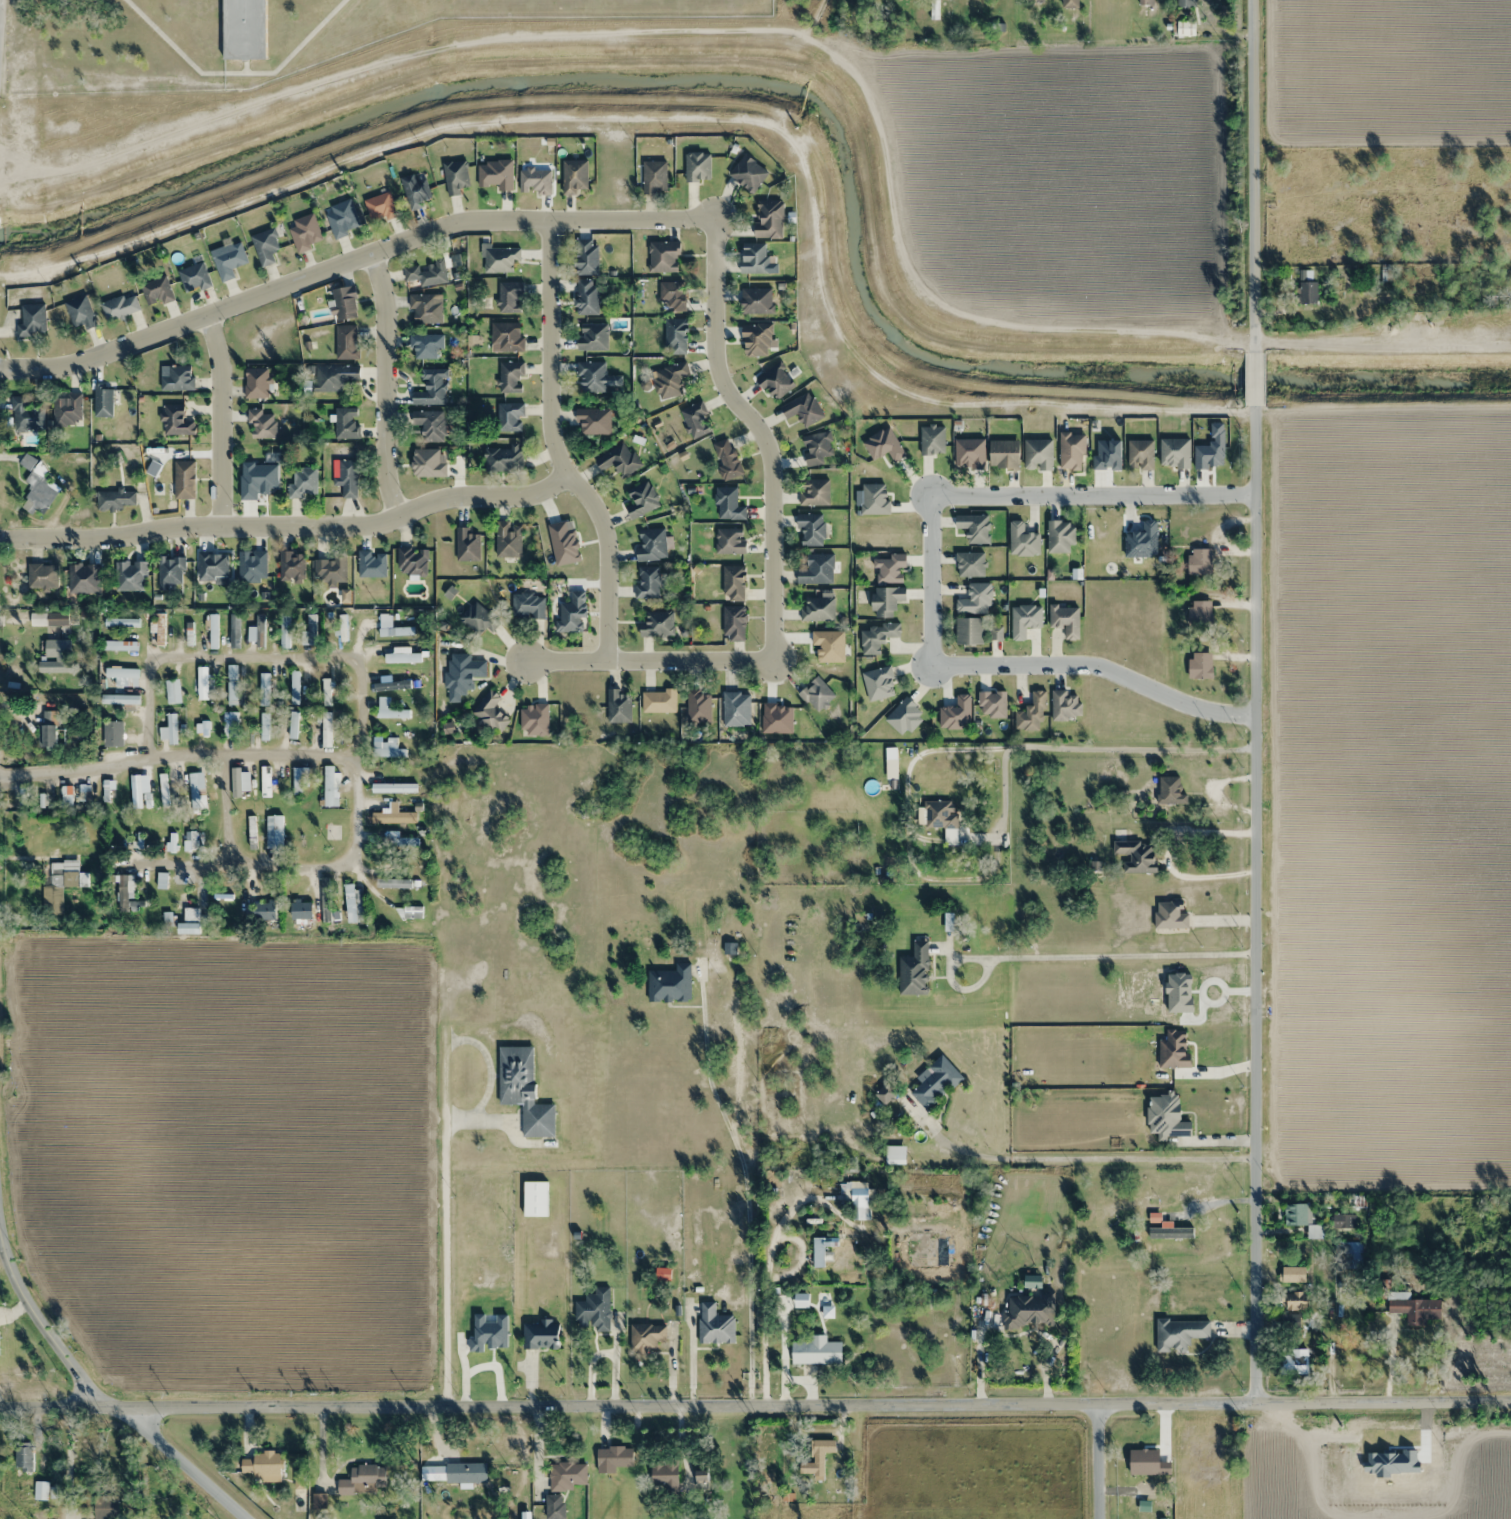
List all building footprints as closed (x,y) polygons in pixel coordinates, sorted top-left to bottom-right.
[(224,60),(224,0),(265,0),(265,60),(244,60),(224,60)] [(1079,0),(1063,0),(1063,8),(1079,8),(1079,0)] [(685,153),(685,182),(710,182),(710,153),(685,153)] [(769,172),(744,154),(728,175),(752,194),(769,172)] [(460,188),(468,188),(468,161),(445,162),(446,196),(461,196),(460,188)] [(563,195),(588,195),(588,161),(563,161),(563,195)] [(496,191),(513,191),(513,162),(479,162),(479,185),(496,185),(496,191)] [(643,195),(666,195),(666,162),(643,162),(643,195)] [(551,169),(520,169),(520,193),(551,193),(551,169)] [(423,208),(422,194),(428,193),(427,179),(415,180),(415,175),(404,176),(407,210),(423,208)] [(367,196),(368,220),(394,219),(393,196),(367,196)] [(334,238),(361,229),(350,199),(324,209),(334,238)] [(783,238),(783,200),(756,200),(756,238),(783,238)] [(323,244),(314,214),(287,222),(297,252),(323,244)] [(281,249),(273,229),(250,237),(262,268),(275,263),(272,253),(281,249)] [(597,275),(597,240),(576,240),(576,275),(597,275)] [(649,242),(649,272),(679,272),(679,242),(649,242)] [(211,255),(222,283),(236,278),(232,269),(248,263),(240,243),(211,255)] [(741,273),(768,273),(768,243),(741,243),(741,273)] [(482,247),(482,273),(513,273),(513,262),(520,262),(520,247),(482,247)] [(420,287),(449,283),(444,254),(435,255),(436,265),(403,270),(405,281),(419,279),(420,287)] [(178,270),(185,294),(211,286),(204,262),(178,270)] [(1316,304),(1316,281),(1311,281),(1311,271),(1299,271),(1299,304),(1316,304)] [(175,299),(165,275),(140,285),(148,306),(161,301),(162,304),(175,299)] [(598,315),(598,280),(576,280),(576,315),(598,315)] [(522,282),(499,282),(499,313),(522,313),(522,282)] [(669,302),(669,312),(686,312),(686,283),(660,283),(660,302),(669,302)] [(335,321),(358,319),(355,287),(332,289),(335,321)] [(773,288),(740,288),(740,313),(773,313),(773,288)] [(101,302),(105,320),(139,313),(135,294),(101,302)] [(83,324),(85,330),(98,326),(86,295),(64,303),(73,327),(83,324)] [(410,295),(410,324),(442,324),(442,295),(410,295)] [(21,325),(17,325),(17,335),(46,335),(46,305),(21,305),(21,325)] [(687,353),(687,319),(665,319),(665,353),(687,353)] [(523,352),(523,324),(491,324),(491,352),(523,352)] [(336,360),(358,360),(358,325),(336,325),(336,360)] [(607,325),(581,325),(581,334),(576,334),(576,350),(607,350),(607,325)] [(743,357),(770,357),(770,325),(743,325),(743,357)] [(411,358),(442,358),(442,335),(411,335),(411,358)] [(499,393),(523,393),(523,362),(499,362),(499,393)] [(605,392),(605,386),(622,386),(622,375),(605,375),(605,362),(578,362),(578,392),(605,392)] [(757,379),(774,402),(796,385),(779,362),(757,379)] [(689,376),(688,364),(652,369),(656,400),(683,396),(681,377),(689,376)] [(193,390),(193,365),(161,365),(161,390),(193,390)] [(342,392),(342,382),(359,382),(359,365),(314,365),(314,392),(342,392)] [(268,368),(245,368),(245,398),(268,398),(268,368)] [(446,368),(424,368),(424,392),(411,392),(411,405),(446,405),(446,368)] [(112,416),(112,385),(95,385),(95,416),(112,416)] [(824,417),(810,390),(780,407),(786,419),(797,413),(805,428),(824,417)] [(81,394),(54,394),(54,425),(81,425),(81,394)] [(26,396),(12,396),(12,428),(43,428),(43,406),(26,406),(26,396)] [(710,431),(704,419),(709,417),(702,401),(679,411),(692,439),(710,431)] [(523,403),(498,403),(498,431),(523,431),(523,403)] [(184,405),(163,405),(163,435),(195,435),(195,421),(184,421),(184,405)] [(336,438),(358,438),(358,408),(336,408),(336,438)] [(276,438),(276,414),(262,414),(262,409),(247,409),(247,423),(252,423),(252,438),(276,438)] [(612,434),(612,409),(576,409),(576,434),(612,434)] [(444,411),(412,411),(412,425),(423,425),(423,441),(444,441),(444,411)] [(921,454),(945,454),(945,426),(921,426),(921,454)] [(824,458),(834,456),(830,432),(802,435),(806,466),(825,464),(824,458)] [(1060,469),(1085,469),(1085,432),(1060,432),(1060,469)] [(725,480),(742,474),(730,438),(712,444),(725,480)] [(1020,469),(1020,440),(990,440),(990,469),(1020,469)] [(1154,469),(1154,440),(1128,440),(1128,469),(1154,469)] [(619,478),(639,469),(628,443),(594,458),(600,472),(614,466),(619,478)] [(485,470),(522,470),(522,446),(485,446),(485,470)] [(29,470),(35,461),(25,454),(19,463),(29,470)] [(358,497),(358,459),(338,459),(338,485),(342,485),(342,497),(358,497)] [(175,498),(195,498),(195,460),(175,460),(175,498)] [(35,488),(24,506),(42,517),(59,487),(45,479),(51,470),(37,462),(25,482),(35,488)] [(290,468),(290,498),(303,498),(303,495),(317,495),(317,468),(290,468)] [(799,505),(829,505),(829,479),(799,479),(799,505)] [(628,490),(634,504),(625,508),(631,519),(660,506),(649,480),(628,490)] [(737,487),(715,487),(715,506),(718,506),(718,519),(745,519),(745,507),(737,507),(737,487)] [(97,491),(97,507),(136,507),(136,491),(97,491)] [(797,528),(801,528),(801,545),(824,545),(824,513),(797,513),(797,528)] [(988,515),(956,515),(956,529),(967,529),(967,543),(988,543),(988,515)] [(1125,557),(1157,557),(1157,520),(1142,520),(1142,532),(1125,532),(1125,557)] [(496,556),(521,556),(521,522),(496,522),(496,556)] [(457,561),(479,561),(479,534),(470,534),(470,527),(457,527),(457,561)] [(639,530),(640,548),(636,548),(637,561),(666,560),(665,529),(639,530)] [(745,554),(745,529),(716,529),(716,554),(745,554)] [(427,575),(427,549),(397,549),(397,575),(427,575)] [(1187,574),(1211,574),(1211,549),(1187,549),(1187,574)] [(265,581),(265,551),(238,551),(238,581),(265,581)] [(304,581),(304,551),(279,551),(279,581),(304,581)] [(386,552),(358,552),(358,577),(386,577),(386,552)] [(984,577),(984,552),(956,552),(956,577),(984,577)] [(227,583),(227,553),(198,553),(198,583),(227,583)] [(333,560),(314,560),(314,582),(346,582),(346,553),(333,553),(333,560)] [(797,570),(797,583),(833,583),(833,554),(807,554),(807,570),(797,570)] [(904,554),(890,554),(890,559),(875,559),(875,582),(904,582),(904,554)] [(184,556),(158,556),(158,590),(168,590),(168,583),(184,583),(184,556)] [(115,561),(115,590),(145,590),(145,561),(115,561)] [(28,588),(57,588),(57,564),(28,564),(28,588)] [(100,564),(69,564),(69,593),(100,593),(100,564)] [(745,566),(723,566),(723,600),(745,600),(745,566)] [(635,598),(659,598),(659,567),(638,567),(638,584),(635,584),(635,598)] [(895,617),(895,600),(906,600),(906,587),(872,588),(873,617),(895,617)] [(571,591),(571,603),(559,603),(559,632),(586,631),(585,591),(571,591)] [(512,594),(512,619),(544,619),(544,594),(512,594)] [(834,620),(834,597),(806,597),(806,606),(800,606),(800,620),(834,620)] [(1211,600),(1190,600),(1190,623),(1211,623),(1211,600)] [(500,624),(474,601),(459,618),(479,636),(485,628),(491,633),(500,624)] [(723,606),(723,641),(745,641),(745,606),(723,606)] [(1050,627),(1064,627),(1064,640),(1078,640),(1078,606),(1050,606),(1050,627)] [(673,636),(673,611),(646,611),(646,621),(640,621),(640,636),(673,636)] [(210,648),(218,648),(218,614),(210,614),(210,648)] [(316,614),(305,614),(305,645),(316,645),(316,614)] [(255,647),(264,647),(264,615),(255,615),(255,647)] [(281,647),(290,647),(290,615),(281,615),(281,647)] [(982,618),(956,618),(956,645),(986,645),(986,639),(1002,639),(1002,626),(982,626),(982,618)] [(185,646),(194,646),(194,619),(185,619),(185,646)] [(413,627),(390,627),(390,621),(379,621),(379,636),(413,636),(413,627)] [(882,637),(901,637),(900,622),(869,624),(869,630),(861,630),(862,654),(883,654),(882,637)] [(45,640),(45,661),(39,661),(39,672),(75,672),(75,640),(45,640)] [(103,651),(137,651),(137,641),(103,641),(103,651)] [(1212,652),(1189,652),(1189,678),(1212,678),(1212,652)] [(410,653),(375,653),(375,663),(410,663),(410,653)] [(487,678),(487,661),(471,661),(471,654),(447,654),(447,702),(463,702),(463,690),(472,690),(472,678),(487,678)] [(237,705),(237,665),(227,665),(227,705),(237,705)] [(198,667),(198,700),(207,700),(207,667),(198,667)] [(138,669),(102,668),(102,676),(128,677),(128,684),(138,684),(138,669)] [(290,672),(290,704),(298,704),(298,672),(290,672)] [(268,673),(259,673),(259,706),(268,706),(268,673)] [(798,694),(817,714),(836,696),(817,676),(798,694)] [(322,679),(322,706),(330,706),(330,679),(322,679)] [(164,681),(167,704),(175,703),(172,680),(164,681)] [(493,708),(501,696),(489,689),(471,716),(499,734),(510,718),(493,708)] [(608,722),(630,722),(630,694),(622,694),(622,689),(608,689),(608,722)] [(687,722),(710,722),(710,692),(703,692),(703,689),(687,689),(687,722)] [(676,690),(642,690),(642,712),(676,712),(676,690)] [(1044,690),(1031,691),(1032,709),(1015,709),(1015,730),(1045,729),(1044,690)] [(1052,720),(1080,720),(1080,696),(1067,696),(1067,690),(1052,690),(1052,720)] [(1006,691),(979,691),(979,717),(1006,717),(1006,691)] [(723,692),(723,727),(750,727),(750,692),(723,692)] [(139,695),(101,695),(101,704),(139,704),(139,695)] [(389,710),(389,697),(378,697),(378,718),(408,718),(408,710),(389,710)] [(548,705),(520,705),(520,734),(548,734),(548,705)] [(331,739),(331,711),(323,711),(323,739),(331,739)] [(238,737),(238,712),(228,712),(228,721),(224,721),(224,737),(238,737)] [(269,740),(269,712),(260,712),(260,740),(269,740)] [(297,739),(297,712),(289,712),(289,739),(297,739)] [(168,744),(177,744),(177,713),(168,713),(168,744)] [(103,746),(122,746),(122,721),(103,721),(103,746)] [(64,745),(64,726),(42,726),(42,745),(64,745)] [(405,757),(405,749),(396,748),(396,738),(387,737),(387,742),(373,741),(372,756),(405,757)] [(896,748),(886,748),(886,780),(896,780),(896,748)] [(261,798),(270,798),(270,766),(261,766),(261,798)] [(334,766),(325,766),(325,806),(334,806),(334,766)] [(240,767),(232,767),(232,802),(240,802),(240,767)] [(308,767),(293,767),(294,788),(308,788),(308,767)] [(199,808),(199,789),(203,789),(203,773),(189,773),(190,809),(199,808)] [(1187,794),(1179,794),(1179,776),(1158,776),(1158,804),(1187,804),(1187,794)] [(371,792),(418,792),(418,783),(371,783),(371,792)] [(957,828),(957,800),(924,800),(924,828),(957,828)] [(371,822),(416,822),(416,813),(371,813),(371,822)] [(273,851),(282,851),(282,815),(273,815),(273,851)] [(1123,873),(1155,873),(1155,841),(1112,841),(1113,857),(1122,857),(1123,873)] [(166,873),(157,873),(157,889),(166,889),(166,873)] [(133,875),(118,875),(118,910),(129,910),(129,898),(133,898),(133,875)] [(329,922),(329,879),(321,879),(321,922),(329,922)] [(411,879),(376,879),(376,888),(411,888),(411,879)] [(363,922),(363,889),(354,889),(354,884),(345,884),(345,922),(363,922)] [(312,919),(312,901),(291,901),(291,919),(312,919)] [(276,902),(253,902),(253,920),(276,920),(276,902)] [(379,915),(423,915),(423,906),(379,906),(379,915)] [(177,933),(197,933),(197,923),(177,923),(177,933)] [(899,956),(899,994),(928,994),(928,941),(913,941),(913,956),(899,956)] [(690,963),(675,963),(675,970),(647,970),(647,1001),(690,1001),(690,963)] [(534,1046),(498,1047),(499,1104),(522,1104),(522,1137),(555,1137),(554,1104),(534,1104),(534,1046)] [(932,1072),(910,1093),(926,1109),(961,1076),(941,1055),(928,1067),(932,1072)] [(875,1094),(884,1105),(897,1094),(888,1082),(875,1094)] [(523,1217),(548,1217),(548,1181),(523,1181),(523,1217)] [(841,1184),(841,1202),(850,1202),(850,1219),(869,1219),(869,1184),(841,1184)] [(1310,1225),(1310,1203),(1285,1203),(1285,1225),(1308,1225),(1308,1238),(1322,1238),(1322,1225),(1310,1225)] [(1333,1229),(1355,1229),(1355,1214),(1333,1214),(1333,1229)] [(1149,1228),(1149,1239),(1193,1239),(1193,1228),(1149,1228)] [(814,1267),(824,1267),(824,1238),(814,1238),(814,1267)] [(1362,1241),(1335,1241),(1335,1268),(1362,1268),(1362,1241)] [(1282,1282),(1305,1282),(1305,1267),(1282,1267),(1282,1282)] [(609,1287),(595,1287),(595,1294),(584,1294),(584,1301),(575,1301),(575,1327),(593,1327),(593,1332),(609,1332),(609,1287)] [(1054,1293),(1008,1293),(1008,1311),(1003,1311),(1003,1326),(1055,1326),(1054,1293)] [(1277,1309),(1306,1309),(1306,1293),(1277,1293),(1277,1309)] [(1440,1299),(1388,1298),(1387,1313),(1407,1313),(1407,1324),(1425,1325),(1425,1318),(1440,1319),(1440,1299)] [(699,1343),(734,1343),(734,1315),(715,1315),(715,1301),(699,1301),(699,1343)] [(1300,1315),(1278,1315),(1278,1330),(1300,1330),(1300,1315)] [(1156,1352),(1189,1352),(1189,1338),(1209,1338),(1209,1320),(1156,1320),(1156,1352)] [(523,1349),(559,1349),(559,1321),(523,1321),(523,1349)] [(657,1341),(666,1341),(666,1324),(630,1324),(630,1352),(657,1352),(657,1341)] [(841,1364),(841,1342),(825,1342),(825,1336),(792,1336),(792,1364),(841,1364)] [(1307,1349),(1280,1349),(1279,1373),(1307,1373),(1307,1349)] [(811,1441),(811,1466),(822,1466),(822,1441),(811,1441)] [(615,1466),(633,1466),(633,1446),(597,1447),(597,1473),(615,1473),(615,1466)] [(15,1447),(15,1471),(32,1471),(32,1447),(15,1447)] [(241,1477),(282,1477),(282,1451),(241,1451),(241,1477)] [(651,1493),(677,1493),(677,1459),(651,1459),(651,1493)] [(586,1464),(550,1463),(550,1488),(586,1489),(586,1464)] [(487,1483),(487,1464),(446,1464),(446,1483),(487,1483)] [(385,1487),(385,1465),(350,1465),(350,1479),(338,1479),(338,1494),(378,1494),(378,1487),(385,1487)] [(48,1482),(35,1482),(35,1499),(48,1499),(48,1482)] [(563,1494),(546,1495),(546,1518),(564,1518),(563,1494)] [(94,1518),(120,1518),(120,1497),(94,1497),(94,1518)]
